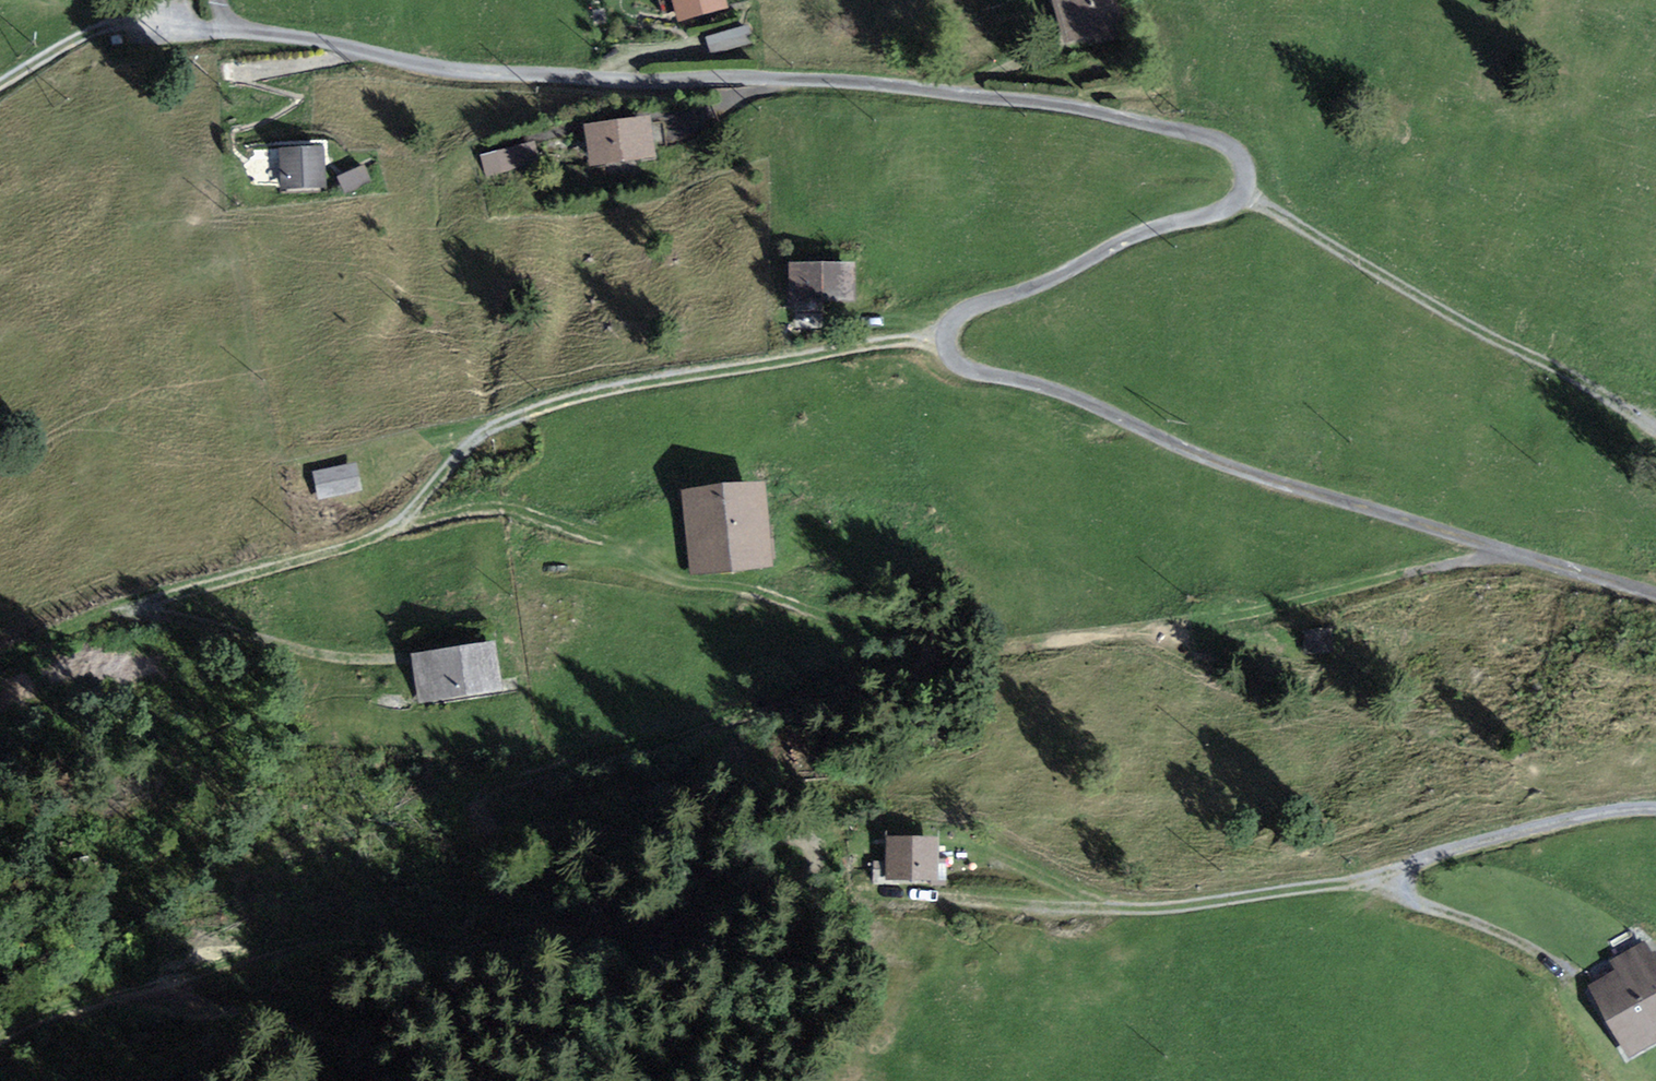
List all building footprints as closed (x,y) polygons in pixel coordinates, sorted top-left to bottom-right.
[(725,0),(675,0),(681,19),(726,5),(725,0)] [(1069,39),(1119,23),(1111,0),(1056,0),(1069,39)] [(648,115),(588,123),(594,162),(654,154),(648,115)] [(532,143),(484,156),(489,173),(537,161),(532,143)] [(321,147),(282,149),(284,187),(323,185),(321,147)] [(366,162),(338,171),(343,186),(371,177),(366,162)] [(852,263),(792,264),(793,299),(852,299),(852,263)] [(354,465),(316,472),(321,496),(359,489),(354,465)] [(762,483),(685,491),(693,569),(771,561),(762,483)] [(1331,631),(1306,633),(1307,650),(1332,649),(1331,631)] [(490,645),(416,656),(422,697),(496,687),(490,645)] [(936,839),(889,838),(889,877),(936,878),(936,839)] [(1643,942),(1609,962),(1614,971),(1588,987),(1629,1057),(1655,1042),(1655,965),(1643,942)]
